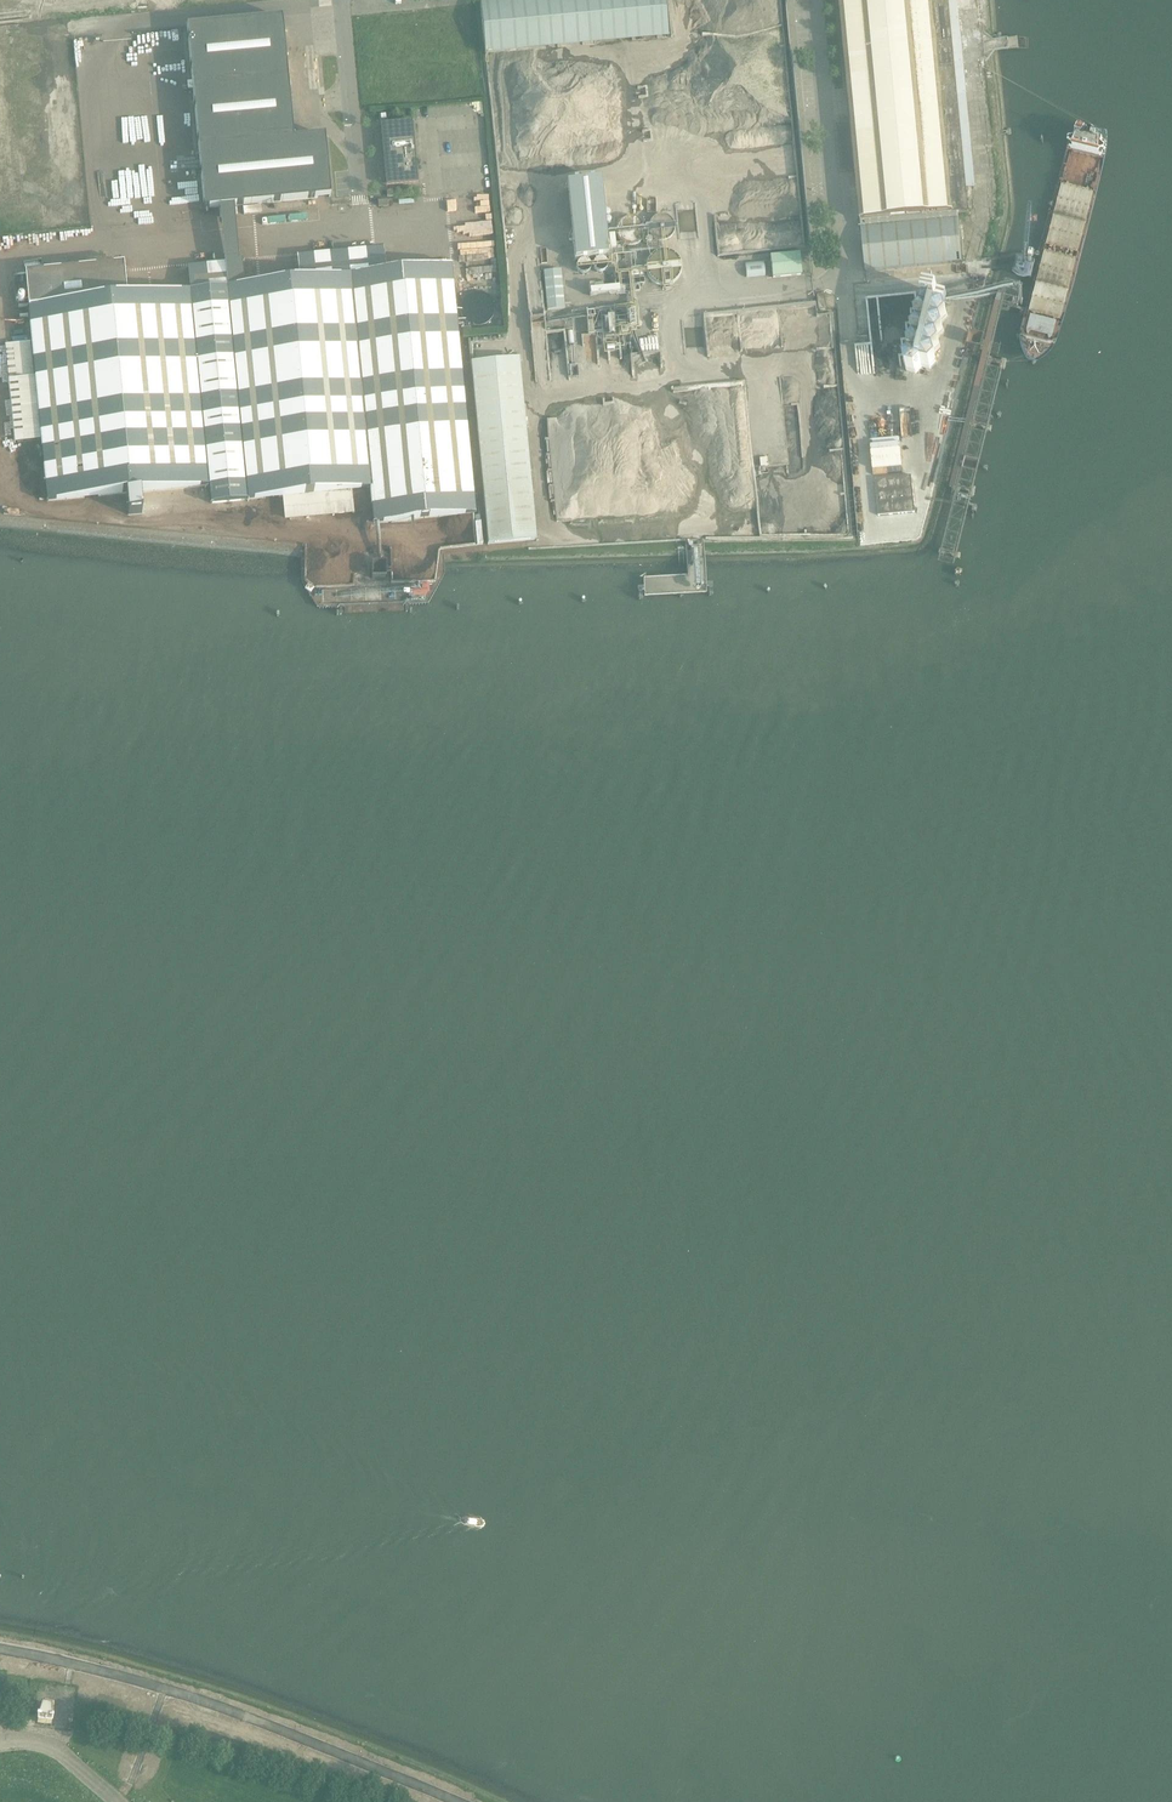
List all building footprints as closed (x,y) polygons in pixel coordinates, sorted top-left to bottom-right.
[(485,54),(668,37),(665,0),(511,0),(480,3),(485,54)] [(865,271),(962,262),(958,213),(968,212),(948,0),(840,0),(861,222),(865,271)] [(282,18),(187,27),(204,209),(220,208),(225,263),(239,262),(234,206),(331,197),(325,136),(294,139),(282,18)] [(380,125),(386,187),(418,184),(412,122),(380,125)] [(571,194),(577,255),(607,252),(601,191),(571,194)] [(32,343),(5,345),(15,444),(42,441),(48,502),(126,494),(128,515),(142,513),(140,493),(210,486),(212,504),(266,498),(370,488),(373,524),(475,514),(451,266),(385,272),(383,248),(297,256),(300,281),(244,286),(242,262),(239,262),(225,263),(189,267),(191,292),(127,298),(124,264),(26,273),(29,307),(32,343)] [(771,256),(773,278),(801,275),(799,253),(771,256)] [(764,262),(745,264),(747,277),(765,276),(764,262)] [(546,309),(564,309),(564,270),(546,270),(546,309)] [(496,309),(495,305),(495,303),(493,300),(491,297),(488,295),(486,294),(482,292),(478,292),(475,293),(473,294),(470,295),(467,297),(465,300),(464,303),(463,306),(462,309),(463,312),(464,315),(465,318),(467,321),(469,322),(472,324),(476,325),(479,326),(482,325),(485,324),(489,322),(491,321),(493,318),(494,316),(495,313),(496,309)] [(906,372),(916,374),(922,367),(930,369),(937,363),(938,354),(941,348),(944,339),(944,334),(944,332),(942,324),(947,319),(948,319),(948,317),(945,310),(948,299),(925,293),(921,311),(914,318),(917,326),(911,332),(914,341),(907,347),(910,356),(903,362),(906,372)] [(827,310),(826,295),(818,296),(819,310),(827,310)] [(488,544),(537,539),(521,357),(472,361),(488,544)] [(875,479),(878,516),(915,512),(911,476),(875,479)] [(52,1707),(44,1706),(41,1705),(37,1718),(38,1718),(37,1723),(51,1724),(52,1719),(53,1719),(52,1707)]
